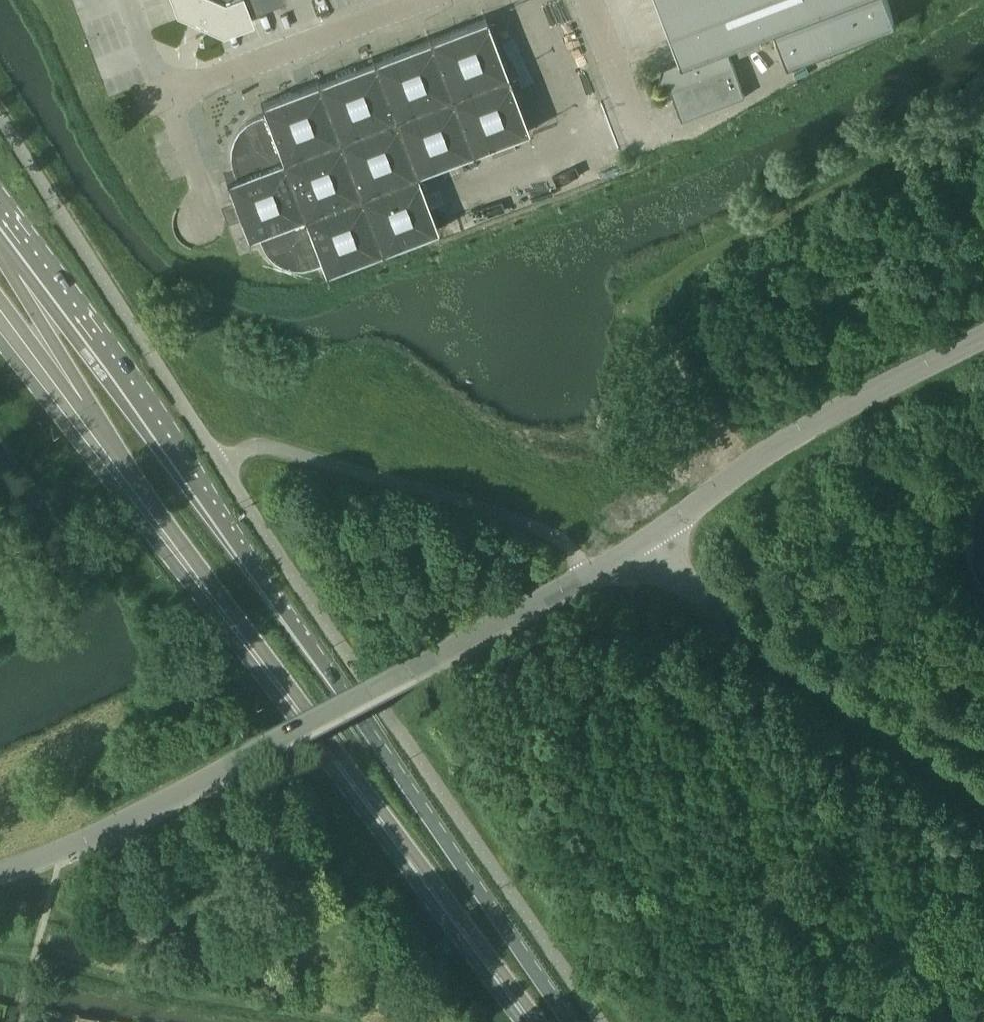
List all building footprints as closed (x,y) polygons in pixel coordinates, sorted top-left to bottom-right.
[(175,11),(222,32),(253,21),(249,12),(280,0),(171,0),(175,11)] [(683,61),(663,68),(682,119),(745,95),(726,45),(776,27),(789,61),(897,20),(889,0),(659,0),(683,61)] [(415,173),(528,130),(485,17),(259,103),(263,112),(254,116),(250,118),(246,120),(243,122),(240,125),(237,129),(235,132),(233,136),(232,140),(230,144),(229,148),(229,152),(229,156),(229,160),(230,164),(231,168),(234,176),(224,181),(245,236),(255,233),(258,240),(259,244),(261,248),(263,251),(266,254),(268,257),(271,260),(275,262),(278,264),(282,265),(286,267),(290,267),(294,268),(298,268),(302,268),(305,267),(309,266),(319,262),(323,271),(436,229),(415,173)]
